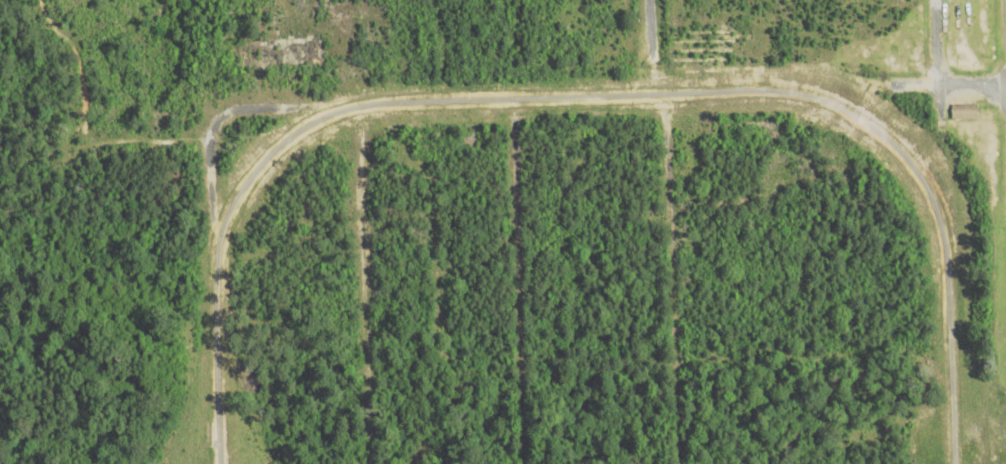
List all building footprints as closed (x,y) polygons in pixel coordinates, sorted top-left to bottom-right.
[(954,105),(954,120),(981,120),(981,105),(954,105)]
